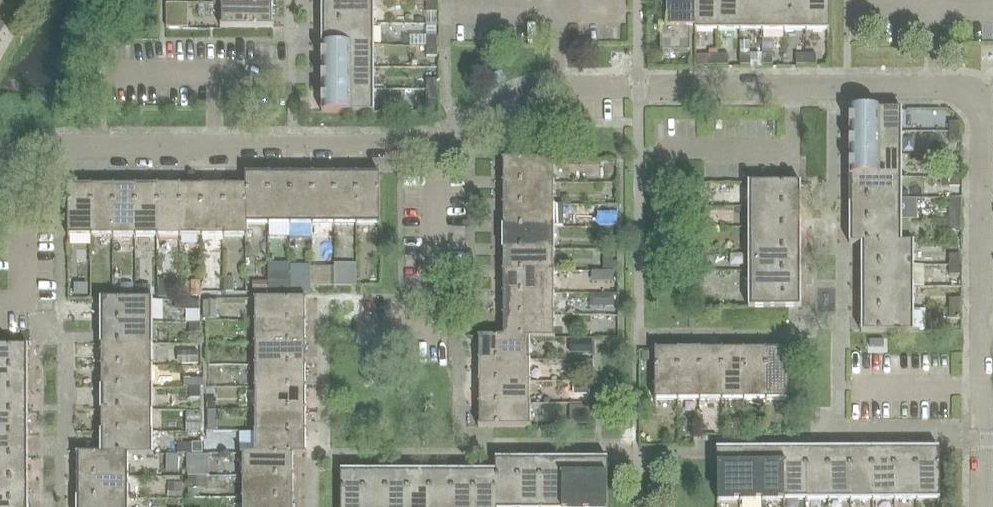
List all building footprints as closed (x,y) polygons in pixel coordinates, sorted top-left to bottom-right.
[(695,32),(696,32),(696,30),(717,30),(717,32),(717,0),(694,0),(694,5),(694,28),(695,28),(695,32)] [(717,32),(718,32),(718,30),(739,30),(739,32),(740,32),(740,0),(717,0),(717,32)] [(740,32),(740,30),(761,30),(761,32),(762,32),(762,0),(740,0),(740,32)] [(762,32),(762,30),(783,30),(783,32),(784,32),(784,0),(762,0),(762,32)] [(784,32),(784,30),(805,30),(805,32),(806,32),(806,0),(784,0),(784,32)] [(828,32),(829,32),(829,0),(806,0),(806,32),(806,30),(828,30),(828,32)] [(374,1),(321,1),(321,2),(323,2),(323,23),(321,23),(374,23),(373,23),(373,2),(374,2),(374,1)] [(437,2),(427,2),(427,12),(437,13),(437,2)] [(167,4),(167,28),(184,28),(184,4),(167,4)] [(222,5),(222,26),(222,28),(274,27),(274,26),(272,26),(272,5),(274,5),(274,4),(220,4),(220,5),(222,5)] [(694,28),(694,5),(667,5),(667,26),(660,26),(660,51),(690,51),(690,28),(694,28)] [(321,46),(374,46),(374,45),(373,45),(373,24),(374,24),(374,23),(321,23),(321,24),(323,24),(323,45),(321,45),(321,46)] [(437,37),(427,37),(427,47),(437,47),(437,37)] [(374,46),(321,46),(323,46),(323,67),(321,67),(321,68),(374,68),(374,67),(373,67),(373,46),(374,46)] [(437,47),(427,47),(427,57),(437,57),(437,47)] [(750,55),(740,56),(740,65),(750,65),(750,55)] [(772,55),(762,55),(762,65),(772,65),(772,55)] [(806,55),(796,55),(796,65),(806,65),(806,55)] [(806,65),(816,65),(816,55),(806,55),(806,65)] [(718,56),(708,56),(708,66),(718,66),(718,56)] [(718,66),(728,66),(728,56),(718,56),(718,66)] [(321,90),(374,90),(374,89),(373,89),(373,68),(374,68),(321,68),(323,68),(323,89),(321,89),(321,90)] [(427,80),(427,90),(437,90),(437,80),(427,80)] [(321,111),(321,113),(374,113),(374,111),(373,111),(373,91),(374,91),(374,90),(321,90),(321,91),(323,91),(323,111),(321,111)] [(437,90),(427,90),(427,100),(437,100),(437,90)] [(848,109),(848,110),(848,111),(850,111),(850,132),(848,132),(902,132),(900,132),(900,112),(902,112),(902,110),(902,109),(848,109)] [(960,133),(960,123),(949,123),(949,133),(960,133)] [(902,132),(848,132),(848,133),(850,133),(850,154),(848,154),(902,154),(900,154),(900,133),(902,133),(902,132)] [(960,143),(960,133),(949,133),(949,143),(960,143)] [(902,154),(848,154),(848,155),(850,155),(850,176),(848,176),(848,177),(902,177),(902,176),(900,176),(900,155),(902,155),(902,154)] [(502,182),(555,182),(555,181),(553,181),(553,160),(555,160),(555,159),(502,159),(502,160),(502,161),(503,161),(503,181),(502,181),(502,182)] [(960,167),(949,167),(949,177),(960,177),(960,167)] [(290,226),(290,172),(289,173),(289,174),(268,174),(268,173),(268,226),(268,224),(290,224),(290,226)] [(291,172),(290,172),(290,226),(291,226),(291,224),(312,224),(312,226),(312,172),(312,174),(291,174),(291,172)] [(312,172),(312,226),(313,226),(313,224),(334,224),(334,226),(335,226),(335,172),(334,172),(334,174),(313,174),(313,172),(312,172)] [(357,226),(357,172),(356,172),(356,174),(335,174),(335,172),(335,226),(335,224),(356,224),(356,226),(357,226)] [(358,224),(378,224),(378,226),(380,226),(380,173),(380,172),(379,172),(378,172),(378,174),(358,174),(358,172),(357,172),(357,226),(358,226),(358,224)] [(245,173),(245,186),(246,224),(267,224),(267,226),(268,226),(268,173),(267,173),(267,174),(247,174),(247,173),(245,173)] [(902,177),(848,177),(850,177),(850,198),(849,198),(849,199),(902,199),(902,198),(900,198),(900,177),(902,177)] [(960,177),(949,177),(949,187),(960,187),(960,177)] [(502,204),(555,204),(555,203),(553,203),(553,182),(555,182),(502,182),(503,182),(503,203),(502,203),(502,204)] [(801,208),(801,183),(748,183),(748,208),(801,208)] [(91,237),(91,184),(90,184),(90,186),(70,186),(70,184),(68,184),(68,237),(70,237),(70,236),(90,236),(90,237),(91,237)] [(113,237),(113,184),(112,184),(112,186),(91,186),(91,184),(91,237),(92,237),(92,236),(113,236),(113,237)] [(135,237),(135,184),(134,184),(134,186),(114,186),(114,184),(113,184),(113,237),(114,237),(114,236),(135,236),(135,237)] [(136,184),(135,184),(135,237),(136,237),(136,236),(157,236),(157,237),(157,184),(157,186),(136,186),(136,184)] [(157,184),(157,237),(158,237),(158,236),(179,236),(179,237),(179,184),(179,186),(158,186),(158,184),(157,184)] [(180,184),(179,184),(179,237),(180,237),(180,236),(201,236),(201,237),(201,184),(201,186),(180,186),(180,184)] [(201,184),(201,237),(202,237),(202,236),(223,236),(223,237),(224,237),(223,184),(223,186),(202,186),(202,184),(201,184)] [(246,237),(246,224),(245,186),(224,186),(224,184),(223,184),(224,237),(224,236),(244,235),(244,237),(246,237)] [(701,196),(690,196),(690,206),(701,206),(701,196)] [(849,221),(902,221),(902,220),(900,220),(900,199),(902,199),(849,199),(850,199),(850,220),(849,220),(849,221)] [(502,226),(553,226),(553,227),(555,227),(563,227),(563,205),(555,205),(555,204),(502,204),(502,205),(503,205),(503,226),(502,226)] [(51,218),(51,206),(43,206),(43,218),(51,218)] [(748,208),(748,233),(801,233),(801,208),(748,208)] [(949,211),(949,221),(960,221),(960,211),(949,211)] [(615,215),(598,215),(598,228),(602,228),(614,228),(615,228),(615,215)] [(690,218),(690,228),(701,228),(701,218),(690,218)] [(849,243),(862,243),(900,243),(900,222),(902,222),(902,221),(849,221),(849,222),(850,222),(850,242),(849,242),(849,243)] [(949,221),(949,231),(960,231),(960,221),(949,221)] [(553,226),(502,226),(502,227),(503,227),(503,248),(502,248),(555,248),(553,248),(553,227),(553,226)] [(614,228),(602,228),(602,238),(614,238),(614,228)] [(701,238),(701,228),(690,228),(690,238),(701,238)] [(748,233),(748,258),(801,257),(801,233),(748,233)] [(914,243),(900,243),(862,243),(862,265),(860,265),(860,266),(914,265),(912,265),(912,245),(914,245),(914,243)] [(502,271),(555,271),(555,270),(553,270),(553,249),(555,249),(555,248),(502,248),(502,249),(503,249),(503,270),(502,270),(502,271)] [(618,271),(618,261),(614,261),(614,255),(603,255),(603,271),(618,271)] [(959,265),(959,255),(949,255),(949,265),(959,265)] [(748,258),(748,283),(801,282),(801,257),(748,258)] [(701,272),(701,262),(690,262),(690,272),(701,272)] [(860,288),(914,288),(914,287),(912,287),(912,266),(914,266),(914,265),(860,266),(862,266),(862,287),(860,287),(860,288)] [(959,265),(949,265),(949,275),(959,275),(959,265)] [(333,270),(321,270),(321,285),(333,285),(333,270)] [(502,292),(502,293),(555,293),(555,292),(553,292),(553,271),(555,271),(502,271),(503,271),(503,292),(502,292)] [(309,272),(291,272),(291,292),(310,292),(309,272)] [(613,282),(613,272),(598,272),(598,282),(613,282)] [(690,272),(690,282),(701,282),(701,272),(690,272)] [(289,273),(267,273),(267,293),(289,293),(289,273)] [(159,279),(159,297),(177,297),(178,280),(159,279)] [(223,279),(223,293),(233,293),(233,279),(223,279)] [(191,281),(191,297),(200,297),(200,282),(191,281)] [(266,282),(252,282),(252,294),(267,294),(266,282)] [(748,283),(748,307),(801,307),(801,282),(748,283)] [(87,296),(87,286),(75,286),(75,296),(87,296)] [(122,297),(134,297),(134,287),(122,287),(122,297)] [(137,297),(149,297),(149,288),(137,288),(137,297)] [(914,288),(860,288),(862,288),(862,309),(861,309),(861,310),(914,310),(914,309),(912,309),(912,288),(914,288)] [(555,294),(555,293),(502,293),(502,294),(503,294),(503,315),(502,315),(555,315),(553,315),(553,294),(555,294)] [(614,295),(602,295),(602,303),(607,307),(614,307),(614,295)] [(305,299),(307,299),(307,297),(253,297),(253,299),(255,299),(255,319),(253,319),(253,320),(307,320),(307,319),(305,319),(305,299)] [(154,299),(154,298),(100,298),(100,299),(101,299),(101,300),(101,313),(101,320),(100,320),(100,321),(154,321),(154,320),(152,320),(152,299),(154,299)] [(959,309),(960,299),(949,299),(949,309),(959,309)] [(197,301),(186,301),(186,311),(197,311),(197,301)] [(203,301),(203,320),(216,320),(216,302),(203,301)] [(959,309),(949,309),(949,319),(959,319),(959,309)] [(861,333),(914,333),(914,331),(913,331),(912,310),(914,310),(861,310),(861,311),(862,311),(863,331),(861,331),(861,332),(861,333)] [(555,315),(502,315),(502,316),(504,316),(504,337),(529,338),(555,338),(555,336),(553,336),(553,316),(555,316),(555,315)] [(307,320),(253,320),(253,321),(255,321),(255,342),(253,342),(307,342),(307,341),(305,341),(305,320),(307,320)] [(154,321),(100,321),(101,321),(101,335),(101,342),(100,342),(100,343),(154,343),(154,342),(152,342),(152,321),(154,321)] [(200,323),(189,324),(189,334),(200,334),(200,323)] [(477,360),(531,360),(529,360),(529,338),(504,337),(477,337),(477,339),(479,339),(479,360),(477,360)] [(591,354),(591,340),(570,340),(570,353),(591,354)] [(253,364),(307,364),(305,364),(305,343),(307,342),(253,342),(253,343),(255,343),(255,364),(253,364)] [(154,343),(100,343),(101,343),(102,364),(100,364),(100,365),(154,365),(154,364),(152,364),(152,343),(154,343)] [(28,346),(0,346),(0,369),(29,369),(29,368),(27,368),(27,347),(29,347),(29,346),(28,346)] [(743,349),(743,401),(744,401),(744,400),(765,400),(765,401),(765,348),(765,350),(744,350),(744,349),(743,349)] [(766,348),(765,348),(765,401),(766,401),(766,399),(787,399),(787,401),(788,401),(788,348),(787,348),(787,350),(766,350),(766,348)] [(655,349),(654,349),(654,350),(654,402),(656,401),(656,400),(676,400),(676,401),(677,401),(677,349),(676,349),(676,350),(655,350),(655,349)] [(699,401),(699,349),(698,349),(698,350),(677,350),(677,349),(677,401),(677,400),(698,400),(698,401),(699,401)] [(721,401),(721,349),(720,349),(720,350),(699,350),(699,349),(699,401),(700,401),(700,400),(720,400),(720,401),(721,401)] [(743,401),(743,349),(743,350),(722,350),(722,349),(721,349),(721,401),(722,401),(722,400),(743,400),(743,401)] [(198,364),(198,352),(182,353),(182,365),(198,364)] [(650,352),(642,352),(642,361),(650,361),(650,352)] [(531,361),(531,360),(477,360),(477,361),(479,361),(479,382),(477,382),(531,382),(529,382),(529,361),(531,361)] [(574,360),(574,373),(590,373),(590,360),(574,360)] [(253,387),(307,386),(305,386),(305,365),(307,365),(307,364),(253,364),(253,365),(255,365),(255,386),(253,386),(253,387)] [(100,387),(154,387),(154,386),(152,386),(152,365),(154,365),(100,365),(100,366),(101,366),(102,387),(100,387)] [(29,391),(29,390),(27,390),(27,369),(29,369),(0,369),(0,391),(29,391)] [(203,378),(182,379),(183,388),(201,387),(203,387),(203,378)] [(477,404),(477,405),(531,405),(531,404),(529,404),(529,383),(531,383),(531,382),(477,382),(477,383),(479,383),(479,404),(477,404)] [(576,384),(576,396),(589,396),(589,384),(576,384)] [(307,386),(253,387),(255,387),(255,408),(253,408),(253,409),(307,409),(307,408),(305,408),(305,387),(307,387),(307,386)] [(100,409),(154,409),(152,409),(152,388),(154,388),(154,387),(100,387),(100,388),(102,388),(102,409),(100,409)] [(200,388),(189,389),(189,399),(200,399),(200,388)] [(29,391),(0,391),(0,413),(29,413),(29,412),(27,412),(27,392),(29,392),(29,391)] [(207,399),(207,408),(215,408),(215,399),(207,399)] [(477,426),(477,427),(477,428),(493,428),(530,428),(531,428),(531,426),(529,426),(529,405),(531,405),(477,405),(479,405),(479,426),(477,426)] [(589,424),(589,407),(569,408),(569,424),(589,424)] [(100,431),(154,431),(152,431),(152,410),(154,410),(154,409),(100,409),(100,410),(102,410),(102,431),(100,431)] [(307,409),(253,409),(255,409),(255,430),(254,430),(254,431),(307,431),(307,430),(306,430),(305,409),(307,409)] [(186,411),(186,433),(200,433),(201,433),(201,411),(186,411)] [(0,413),(0,435),(29,435),(29,434),(27,434),(27,414),(29,414),(29,413),(0,413)] [(207,431),(215,431),(215,419),(207,419),(207,431)] [(102,432),(102,454),(127,454),(154,454),(154,453),(152,453),(152,432),(154,432),(154,431),(100,431),(100,432),(102,432)] [(292,454),(307,454),(307,452),(306,452),(306,431),(307,431),(254,431),(253,431),(255,431),(255,454),(292,454)] [(29,457),(27,457),(27,436),(29,436),(29,435),(0,435),(0,457),(29,457)] [(203,444),(203,453),(218,453),(218,439),(211,439),(206,438),(203,438),(203,444)] [(192,453),(192,444),(177,444),(177,453),(192,453)] [(192,444),(192,454),(203,454),(203,453),(203,444),(192,444)] [(783,502),(783,448),(783,449),(783,450),(762,450),(762,449),(761,449),(761,502),(762,502),(762,500),(783,500),(783,502)] [(784,448),(783,448),(783,502),(784,502),(784,500),(805,500),(805,502),(806,502),(805,448),(805,450),(784,450),(784,448)] [(827,502),(828,502),(828,448),(827,448),(827,450),(806,450),(806,448),(805,448),(806,502),(806,500),(827,500),(827,502)] [(828,448),(828,502),(828,500),(849,500),(849,501),(850,501),(850,448),(849,448),(849,450),(828,450),(828,448)] [(871,501),(872,501),(872,448),(871,448),(871,450),(850,450),(850,448),(850,501),(851,501),(851,500),(871,500),(871,501)] [(894,501),(894,448),(893,448),(894,450),(873,450),(873,448),(872,448),(872,501),(873,501),(873,500),(894,500),(894,501)] [(895,448),(894,448),(894,501),(895,501),(895,500),(916,499),(916,501),(916,448),(916,450),(895,450),(895,448)] [(939,501),(939,449),(939,448),(937,448),(937,450),(917,450),(917,448),(916,448),(916,501),(917,501),(917,499),(937,499),(937,501),(939,501)] [(716,449),(716,459),(716,502),(718,502),(718,500),(739,500),(739,502),(739,449),(738,449),(738,450),(718,450),(718,449),(716,449)] [(761,502),(761,449),(761,450),(740,450),(740,449),(739,449),(739,502),(740,502),(740,500),(761,500),(761,502)] [(127,476),(127,454),(102,454),(76,454),(76,456),(77,456),(78,476),(76,476),(76,477),(128,477),(128,476),(127,476)] [(166,470),(176,470),(177,455),(166,454),(166,470)] [(292,454),(255,454),(241,454),(241,455),(243,455),(243,476),(241,476),(293,476),(292,476),(292,454)] [(187,456),(187,470),(188,470),(188,477),(203,477),(203,456),(187,456)] [(29,457),(0,457),(0,480),(29,480),(29,479),(27,479),(27,458),(29,458),(29,457)] [(495,463),(495,472),(495,506),(517,506),(517,459),(517,461),(496,461),(496,459),(495,459),(495,460),(495,463)] [(539,459),(539,461),(518,461),(518,459),(517,459),(517,506),(539,506),(539,459)] [(539,459),(539,506),(562,506),(562,459),(561,459),(561,461),(540,461),(540,459),(539,459)] [(584,459),(583,459),(583,461),(562,461),(562,459),(562,506),(584,506),(584,459)] [(607,467),(607,461),(607,459),(605,459),(605,461),(585,461),(585,459),(584,459),(584,506),(607,506),(607,467)] [(340,471),(340,506),(362,506),(362,471),(362,472),(341,473),(341,471),(340,471)] [(384,471),(384,472),(363,473),(363,471),(362,471),(362,506),(384,506),(384,471)] [(384,471),(384,506),(407,506),(407,471),(406,471),(406,472),(385,472),(385,471),(384,471)] [(429,471),(428,471),(428,472),(407,472),(407,471),(407,506),(429,506),(429,471)] [(429,471),(429,506),(451,506),(451,471),(450,471),(450,472),(429,472),(429,471)] [(451,506),(473,506),(473,471),(472,471),(472,472),(451,472),(451,471),(451,506)] [(495,472),(473,472),(473,471),(473,506),(495,506),(495,472)] [(241,498),(241,499),(294,498),(292,498),(292,477),(294,477),(293,476),(241,476),(241,477),(243,477),(243,498),(241,498)] [(128,477),(76,477),(78,477),(78,498),(76,498),(76,499),(128,499),(128,498),(127,498),(127,477),(128,477)] [(188,477),(188,489),(196,489),(196,477),(188,477)] [(29,502),(27,502),(27,480),(29,481),(29,480),(0,480),(0,502),(29,502)] [(172,483),(172,498),(181,498),(181,484),(172,483)] [(292,499),(294,499),(294,498),(241,499),(243,499),(243,506),(292,506),(292,499)] [(128,499),(76,499),(76,500),(78,500),(78,506),(127,506),(127,500),(128,500),(128,499)]
